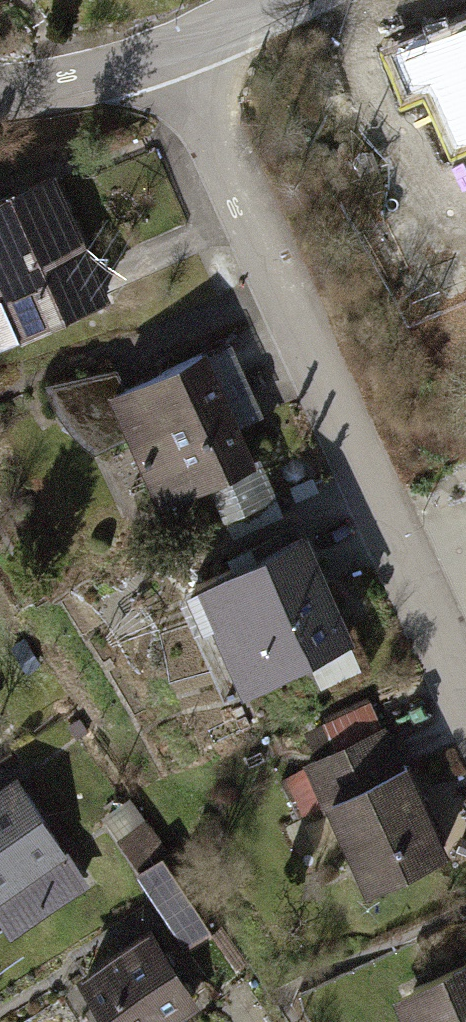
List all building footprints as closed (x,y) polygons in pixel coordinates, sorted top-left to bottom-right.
[(393,52),(409,89),(428,81),(454,143),(465,138),(465,22),(393,52)] [(0,198),(0,344),(105,297),(50,175),(0,198)] [(277,501),(205,341),(107,385),(52,385),(57,406),(66,424),(81,443),(94,453),(131,437),(159,499),(209,477),(229,523),(277,501)] [(309,536),(182,594),(230,699),(357,642),(309,536)] [(368,701),(321,722),(332,748),(303,761),(321,800),(326,797),(371,897),(452,860),(406,757),(402,758),(388,727),(381,730),(368,701)] [(15,932),(90,885),(15,766),(0,775),(0,909),(15,932)] [(131,795),(100,815),(176,935),(218,909),(173,839),(163,845),(131,795)] [(74,968),(109,1021),(163,1021),(197,1000),(147,921),(74,968)] [(407,1021),(465,1021),(465,968),(397,999),(407,1021)]
